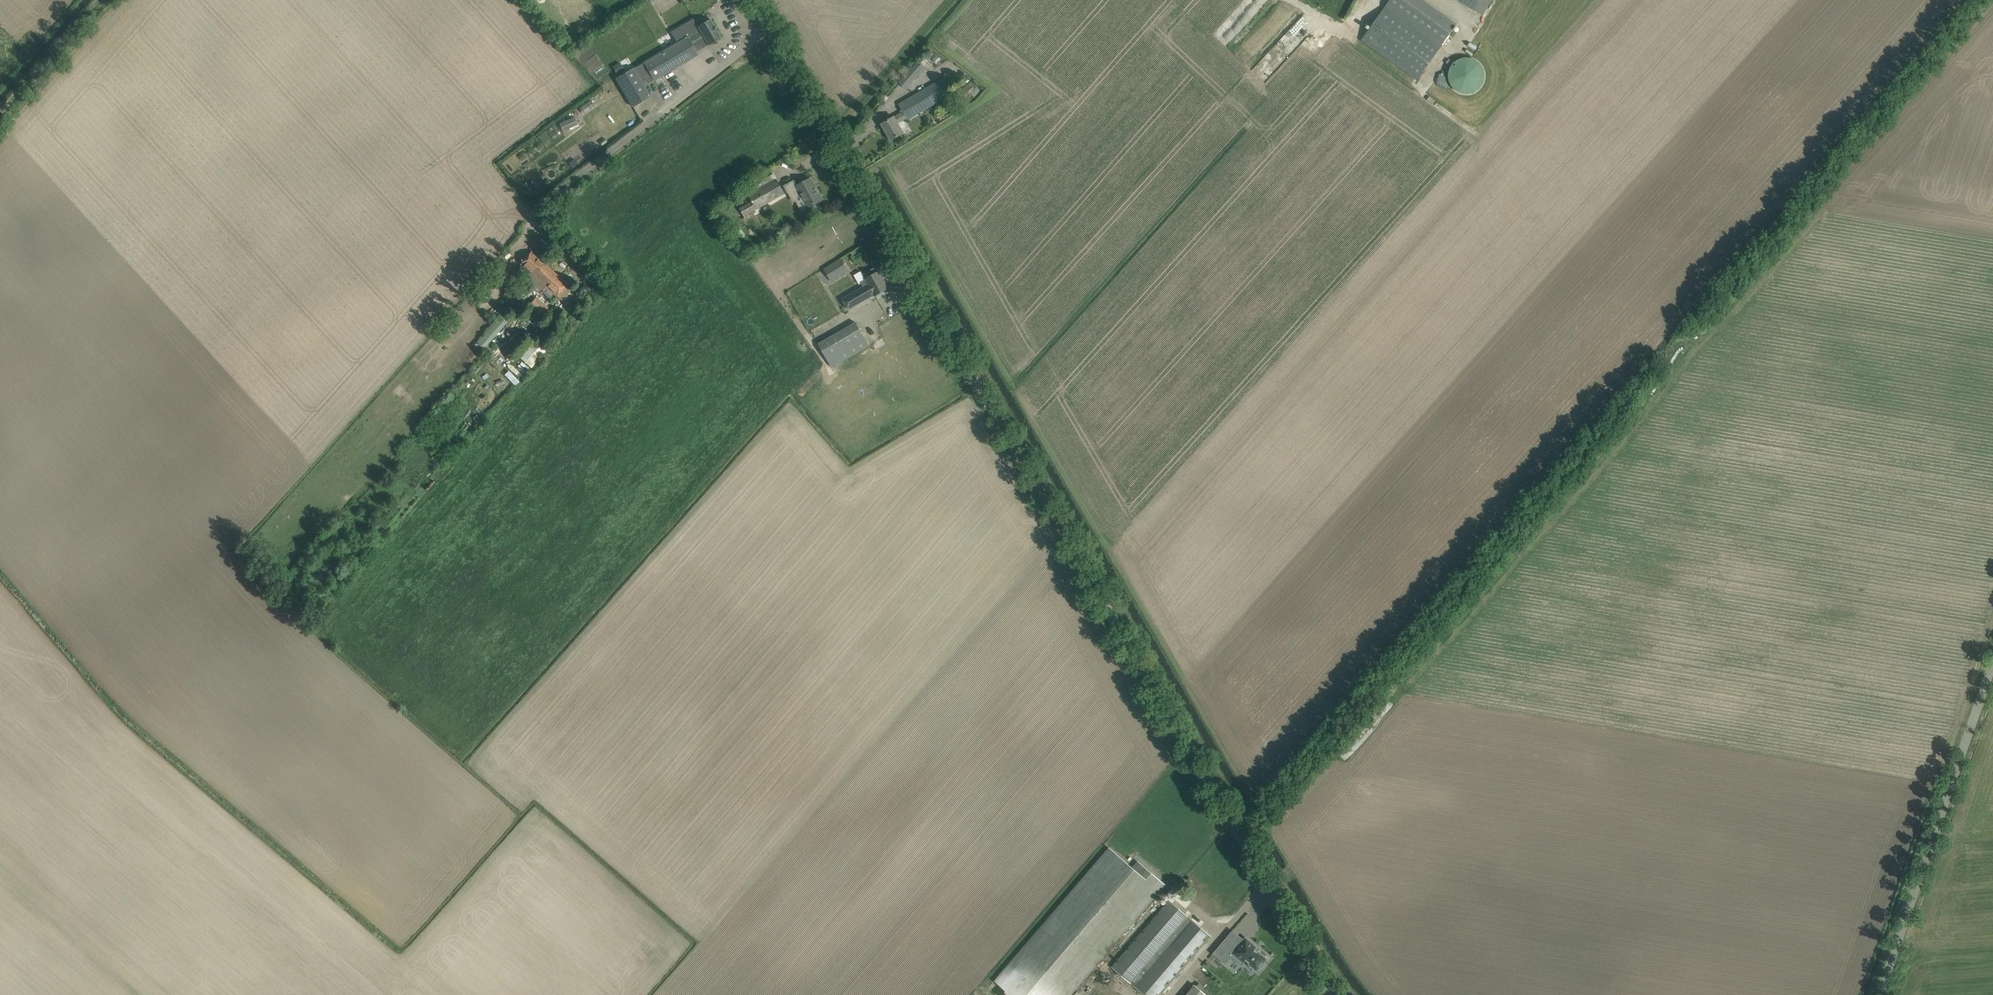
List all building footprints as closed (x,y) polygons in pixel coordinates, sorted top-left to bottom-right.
[(1362,41),(1416,80),(1457,24),(1423,0),(1390,0),(1365,35),(1362,33),(1360,36),(1363,39),(1362,41)] [(1482,15),(1492,0),(1459,0),(1482,15)] [(644,86),(697,55),(696,53),(709,45),(720,38),(710,20),(698,27),(693,19),(671,32),(678,43),(616,79),(633,107),(650,96),(644,86)] [(931,64),(923,56),(899,83),(907,89),(919,75),(926,67),(927,68),(931,64)] [(1448,74),(1448,75),(1448,77),(1448,79),(1449,80),(1449,82),(1450,83),(1451,84),(1451,86),(1452,87),(1454,88),(1455,89),(1456,90),(1457,91),(1459,92),(1460,92),(1462,93),(1463,93),(1465,94),(1466,94),(1468,94),(1470,93),(1471,93),(1473,92),(1474,92),(1476,91),(1477,90),(1478,89),(1479,88),(1480,87),(1481,86),(1482,84),(1483,83),(1484,82),(1484,80),(1484,78),(1485,77),(1485,75),(1485,74),(1484,72),(1484,71),(1484,69),(1483,68),(1482,66),(1481,65),(1480,64),(1479,62),(1478,61),(1477,60),(1476,60),(1474,59),(1473,58),(1471,58),(1470,57),(1468,57),(1466,57),(1465,57),(1463,57),(1462,58),(1460,58),(1459,59),(1457,60),(1456,60),(1455,61),(1454,62),(1452,64),(1451,65),(1451,66),(1450,68),(1449,69),(1449,71),(1448,72),(1448,74)] [(613,66),(618,74),(625,70),(621,62),(613,66)] [(1435,77),(1441,82),(1447,73),(1441,68),(1435,77)] [(899,104),(903,112),(907,118),(908,120),(954,93),(944,77),(899,104)] [(907,118),(903,112),(894,117),(882,124),(891,141),(904,133),(898,123),(907,118)] [(559,124),(560,127),(562,131),(577,124),(574,117),(559,124)] [(794,200),(802,195),(809,208),(823,200),(822,198),(821,199),(815,187),(816,187),(811,178),(789,191),(794,200)] [(747,195),(751,201),(739,208),(745,219),(757,212),(756,209),(784,193),(775,179),(747,195)] [(745,236),(740,230),(736,234),(740,239),(745,236)] [(579,251),(576,254),(584,260),(586,258),(579,251)] [(525,278),(528,281),(544,264),(531,252),(520,264),(529,273),(525,278)] [(832,281),(848,271),(840,259),(824,269),(832,281)] [(544,264),(528,281),(541,293),(546,288),(555,297),(567,284),(544,264)] [(875,296),(880,293),(889,288),(879,271),(877,272),(875,268),(863,275),(866,280),(861,283),(864,287),(843,299),(849,309),(874,294),(875,296)] [(551,310),(536,297),(526,308),(527,309),(517,320),(525,327),(530,322),(535,327),(542,319),(542,320),(551,310)] [(513,299),(505,308),(511,313),(519,304),(513,299)] [(819,344),(832,367),(869,345),(856,322),(819,344)] [(519,358),(531,367),(544,350),(532,341),(519,358)] [(508,370),(504,374),(514,385),(518,381),(508,370)] [(996,980),(1007,990),(1003,994),(1071,994),(1165,885),(1138,862),(1132,868),(1109,848),(996,980)] [(1169,900),(1113,967),(1146,994),(1160,994),(1211,936),(1169,900)] [(1230,954),(1240,963),(1244,958),(1256,968),(1259,965),(1260,966),(1264,961),(1263,960),(1265,957),(1253,947),(1255,945),(1245,937),(1230,954)] [(1093,988),(1101,994),(1122,994),(1102,978),(1093,988)] [(1186,994),(1207,994),(1195,984),(1186,994)]
